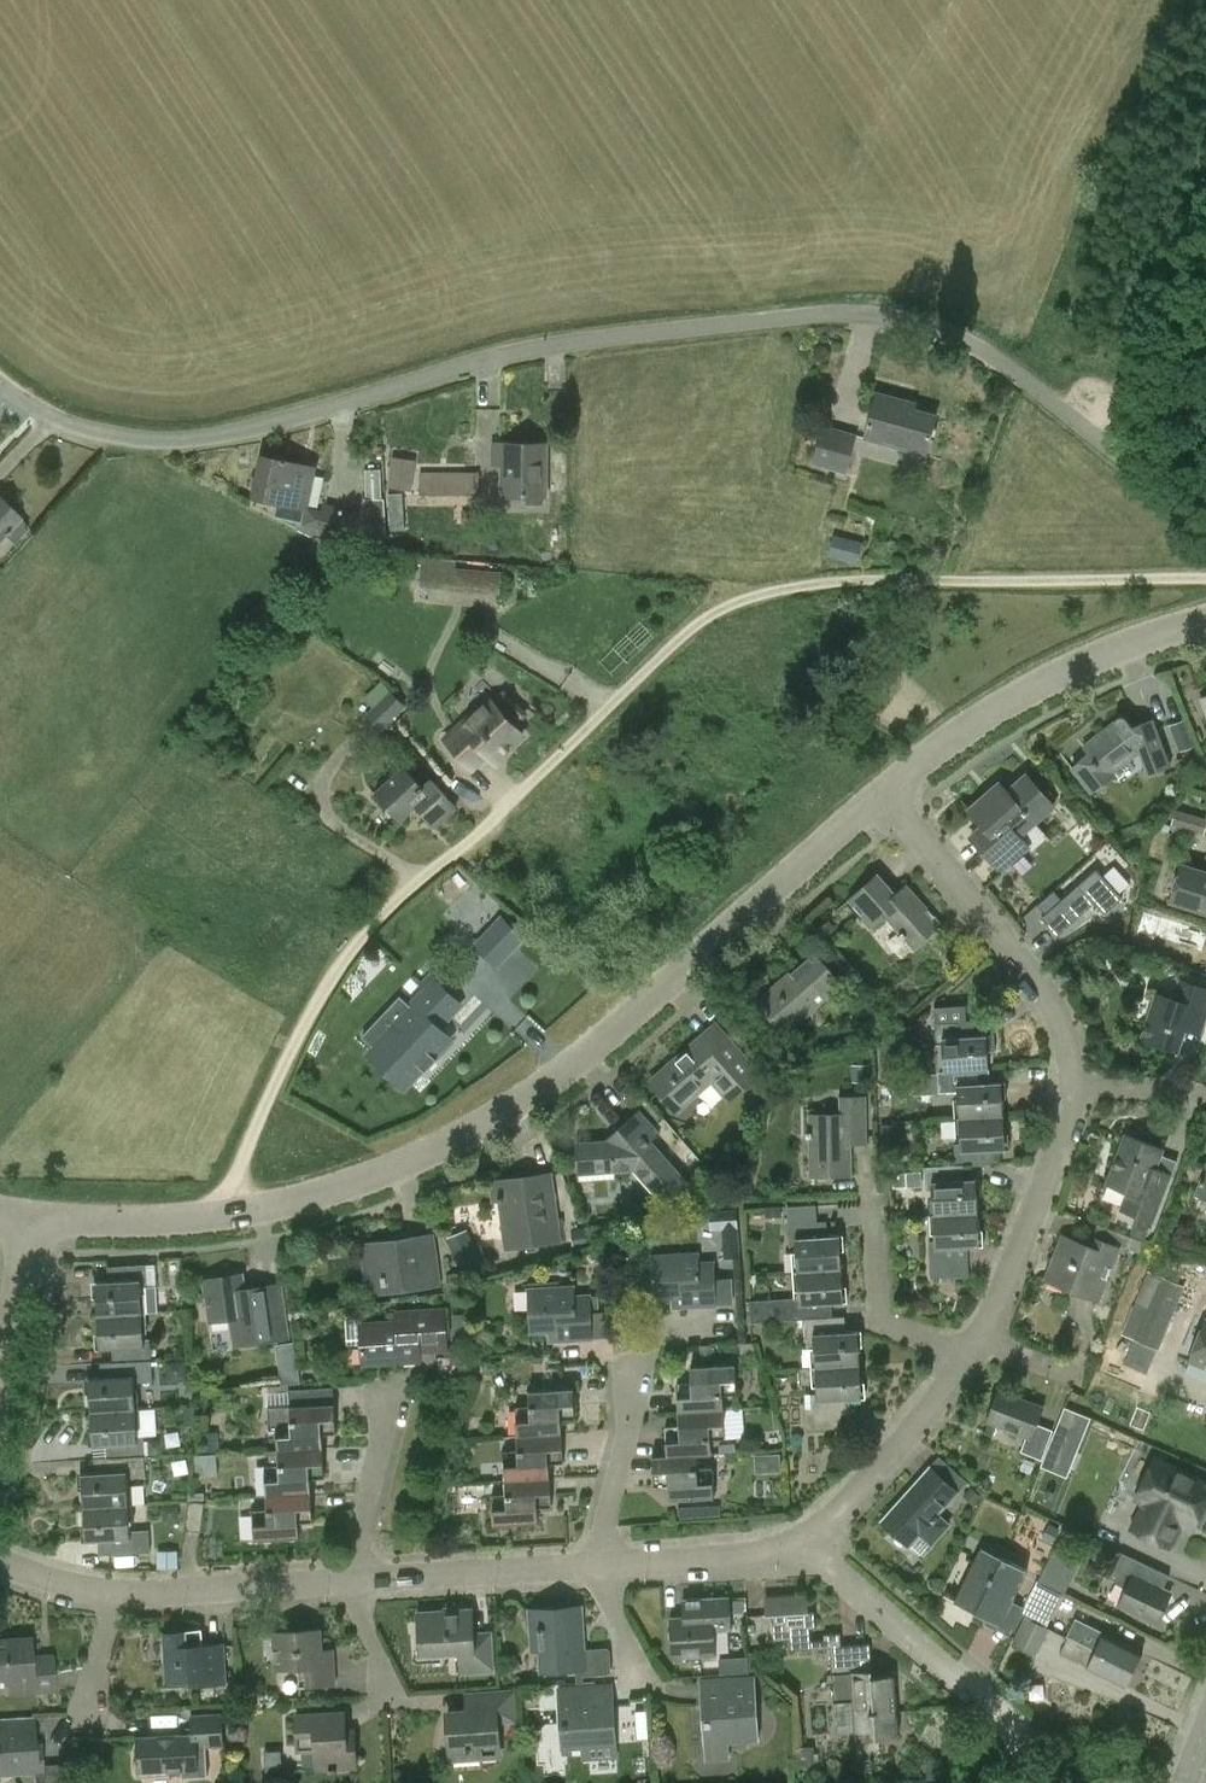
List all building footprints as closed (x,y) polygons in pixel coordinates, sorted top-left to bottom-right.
[(925,454),(936,416),(896,405),(897,399),(876,393),(864,437),(925,454)] [(821,425),(811,465),(847,474),(857,434),(821,425)] [(546,496),(547,443),(492,443),(492,464),(501,464),(500,495),(546,496)] [(261,455),(252,496),(276,502),(273,516),(296,521),(295,528),(303,532),(313,537),(314,535),(316,535),(322,510),(306,506),(315,468),(286,461),(261,455)] [(412,491),(416,460),(391,457),(387,488),(412,491)] [(479,472),(419,472),(419,494),(479,494),(479,472)] [(386,492),(387,526),(403,526),(402,491),(386,492)] [(322,510),(316,535),(328,538),(387,552),(384,505),(384,499),(381,499),(366,500),(363,500),(361,512),(323,504),(322,510)] [(18,517),(0,500),(0,536),(18,517)] [(827,557),(857,565),(863,543),(833,535),(827,557)] [(500,572),(454,563),(421,558),(417,582),(496,596),(500,572)] [(366,715),(380,730),(405,706),(391,691),(366,715)] [(443,741),(471,770),(486,755),(492,762),(521,735),(512,725),(523,714),(502,692),(490,704),(488,701),(475,714),(472,712),(443,741)] [(1146,775),(1169,767),(1152,719),(1132,726),(1124,717),(1120,717),(1116,718),(1112,723),(1083,747),(1088,755),(1071,768),(1090,794),(1140,755),(1146,775)] [(415,807),(434,827),(454,808),(429,781),(421,788),(402,768),(373,795),(398,822),(415,807)] [(1017,837),(1052,807),(1025,776),(1006,793),(998,784),(969,810),(983,825),(970,836),(1000,871),(1027,848),(1017,837)] [(1204,835),(1205,829),(1205,804),(1179,796),(1171,826),(1204,835)] [(1056,888),(1040,902),(1048,911),(1044,915),(1060,933),(1096,901),(1106,912),(1124,896),(1099,867),(1064,897),(1056,888)] [(1181,867),(1170,902),(1205,913),(1205,875),(1181,867)] [(913,948),(940,924),(906,885),(895,894),(877,874),(848,899),(873,927),(885,917),(913,948)] [(523,938),(502,918),(492,928),(513,948),(523,938)] [(793,1025),(840,984),(813,953),(758,1002),(793,1041),(801,1033),(793,1025)] [(1205,1011),(1205,989),(1179,980),(1173,1000),(1156,995),(1142,1039),(1177,1050),(1183,1030),(1199,1034),(1205,1011)] [(414,1010),(374,1053),(405,1082),(420,1067),(426,1072),(438,1060),(432,1054),(447,1039),(437,1029),(458,1006),(434,983),(410,1007),(414,1010)] [(943,1071),(976,1070),(988,1069),(987,1050),(995,1050),(994,1035),(972,1036),(972,1023),(974,1023),(974,1021),(966,1021),(966,1006),(934,1007),(936,1046),(942,1045),(943,1071)] [(728,1100),(758,1073),(722,1032),(708,1045),(700,1036),(649,1081),(676,1112),(711,1081),(728,1100)] [(957,1092),(958,1119),(1003,1117),(1001,1082),(977,1083),(976,1070),(943,1071),(938,1072),(939,1093),(957,1092)] [(840,1112),(808,1113),(809,1133),(803,1134),(803,1136),(809,1136),(810,1179),(851,1178),(851,1141),(867,1141),(866,1094),(840,1094),(840,1112)] [(664,1207),(688,1185),(651,1141),(658,1134),(638,1111),(620,1127),(621,1143),(575,1147),(577,1174),(632,1170),(664,1207)] [(960,1145),(954,1145),(955,1166),(963,1166),(975,1165),(975,1166),(984,1165),(984,1150),(1005,1149),(1003,1117),(958,1119),(960,1145)] [(1154,1223),(1172,1174),(1156,1168),(1163,1148),(1125,1134),(1108,1178),(1129,1186),(1120,1210),(1154,1223)] [(955,1166),(943,1167),(924,1168),(925,1189),(931,1189),(933,1216),(978,1213),(976,1179),(964,1180),(963,1166),(955,1166)] [(1196,1194),(1205,1198),(1205,1167),(1196,1194)] [(506,1248),(559,1241),(549,1173),(490,1181),(493,1202),(499,1201),(506,1248)] [(907,1173),(892,1173),(893,1188),(908,1187),(907,1173)] [(787,1206),(788,1223),(789,1245),(795,1245),(796,1272),(841,1269),(839,1234),(827,1235),(827,1221),(817,1222),(816,1205),(787,1206)] [(969,1276),(967,1247),(980,1247),(978,1213),(933,1216),(934,1241),(928,1242),(929,1264),(930,1278),(969,1276)] [(584,1228),(569,1230),(572,1249),(586,1248),(584,1228)] [(464,1231),(447,1238),(465,1281),(482,1273),(464,1231)] [(385,1293),(436,1286),(429,1234),(362,1243),(366,1269),(382,1267),(385,1293)] [(1099,1299),(1118,1248),(1089,1237),(1086,1246),(1062,1237),(1046,1279),(1099,1299)] [(728,1285),(715,1286),(714,1262),(698,1263),(698,1253),(650,1256),(652,1299),(682,1298),(682,1307),(716,1306),(716,1304),(729,1304),(728,1285)] [(156,1264),(145,1265),(145,1264),(116,1266),(117,1281),(94,1283),(96,1317),(117,1316),(146,1314),(145,1294),(140,1294),(140,1287),(157,1286),(156,1264)] [(750,1322),(793,1320),(806,1320),(805,1319),(834,1318),(834,1317),(833,1303),(843,1302),(841,1269),(796,1272),(798,1298),(749,1301),(750,1322)] [(1120,1335),(1133,1340),(1123,1364),(1146,1374),(1156,1350),(1158,1351),(1184,1286),(1147,1271),(1120,1335)] [(234,1345),(288,1337),(280,1284),(244,1289),(241,1274),(203,1280),(209,1321),(230,1318),(234,1345)] [(548,1341),(592,1338),(590,1295),(575,1295),(574,1286),(526,1289),(529,1332),(547,1331),(548,1341)] [(347,1346),(360,1345),(361,1362),(394,1361),(394,1363),(418,1362),(418,1351),(446,1349),(444,1309),(396,1312),(396,1322),(361,1324),(361,1318),(345,1318),(347,1346)] [(144,1347),(143,1335),(143,1333),(148,1332),(146,1314),(117,1316),(96,1317),(98,1350),(111,1349),(112,1364),(112,1365),(151,1362),(150,1346),(144,1347)] [(453,1347),(466,1346),(464,1314),(451,1314),(453,1347)] [(813,1342),(814,1368),(860,1365),(858,1331),(845,1332),(844,1317),(834,1317),(834,1318),(805,1319),(806,1320),(807,1342),(813,1342)] [(1204,1319),(1187,1361),(1205,1369),(1205,1319),(1204,1319)] [(298,1372),(292,1340),(275,1344),(281,1375),(298,1372)] [(152,1382),(151,1362),(112,1365),(112,1364),(111,1364),(111,1362),(109,1362),(110,1377),(88,1378),(91,1412),(139,1409),(138,1390),(134,1390),(133,1383),(152,1382)] [(676,1383),(678,1413),(722,1410),(721,1396),(736,1395),(734,1364),(690,1367),(691,1382),(676,1383)] [(861,1398),(860,1365),(814,1368),(816,1394),(810,1394),(811,1409),(804,1410),(806,1430),(841,1428),(839,1399),(861,1398)] [(1042,1459),(1053,1430),(1037,1425),(1044,1407),(998,1389),(986,1422),(1027,1437),(1022,1451),(1042,1459)] [(514,1407),(516,1437),(561,1434),(560,1420),(575,1419),(574,1390),(528,1392),(529,1406),(514,1407)] [(269,1430),(276,1429),(277,1452),(323,1449),(322,1434),(336,1433),(334,1403),(268,1407),(269,1430)] [(1065,1408),(1054,1436),(1078,1446),(1089,1418),(1065,1408)] [(137,1435),(136,1428),(140,1428),(139,1409),(91,1412),(93,1446),(105,1445),(106,1459),(106,1460),(144,1457),(143,1434),(137,1435)] [(665,1426),(666,1455),(666,1456),(697,1454),(697,1455),(711,1455),(710,1439),(724,1439),(722,1410),(678,1413),(679,1425),(665,1426)] [(563,1463),(561,1434),(516,1437),(517,1450),(502,1451),(504,1481),(550,1479),(549,1464),(563,1463)] [(264,1465),(266,1496),(310,1493),(309,1478),(325,1477),(323,1449),(277,1452),(278,1464),(264,1465)] [(216,1473),(215,1453),(194,1454),(195,1474),(216,1473)] [(698,1468),(697,1455),(697,1454),(666,1456),(666,1455),(652,1456),(654,1487),(667,1486),(668,1500),(714,1498),(712,1467),(698,1468)] [(1154,1455),(1132,1501),(1140,1505),(1127,1530),(1170,1550),(1182,1525),(1193,1531),(1205,1505),(1205,1480),(1154,1455)] [(146,1477),(144,1457),(106,1460),(106,1459),(105,1459),(105,1458),(103,1458),(104,1473),(82,1474),(84,1508),(133,1505),(132,1486),(127,1486),(127,1478),(146,1477)] [(937,1514),(957,1492),(929,1467),(880,1521),(909,1546),(918,1536),(929,1545),(948,1524),(937,1514)] [(552,1507),(550,1479),(504,1481),(505,1494),(491,1495),(493,1525),(537,1523),(536,1508),(552,1507)] [(312,1521),(310,1493),(266,1496),(267,1509),(253,1510),(255,1540),(299,1537),(298,1522),(312,1521)] [(188,1500),(185,1529),(201,1531),(204,1502),(188,1500)] [(719,1504),(679,1507),(680,1516),(690,1515),(690,1517),(719,1515),(719,1504)] [(149,1530),(137,1531),(130,1531),(130,1524),(134,1524),(133,1505),(84,1508),(86,1541),(108,1540),(109,1554),(151,1551),(149,1530)] [(1025,1607),(1013,1600),(1028,1570),(982,1547),(954,1602),(988,1619),(987,1623),(1011,1635),(1021,1615),(1025,1607)] [(1053,1551),(1038,1581),(1061,1593),(1064,1594),(1079,1564),(1053,1551)] [(1160,1594),(1169,1575),(1121,1553),(1109,1578),(1126,1587),(1118,1605),(1156,1623),(1168,1598),(1160,1594)] [(1045,1626),(1061,1593),(1038,1581),(1025,1607),(1021,1615),(1024,1616),(1045,1626)] [(807,1592),(765,1596),(766,1616),(772,1616),(774,1640),(789,1639),(790,1650),(830,1647),(834,1702),(854,1700),(857,1732),(875,1731),(875,1737),(898,1735),(893,1675),(872,1677),(869,1643),(841,1645),(840,1633),(823,1634),(824,1639),(810,1640),(809,1627),(815,1627),(814,1611),(808,1611),(807,1592)] [(715,1632),(732,1631),(730,1597),(682,1599),(683,1616),(670,1617),(672,1658),(716,1656),(715,1632)] [(542,1672),(575,1669),(576,1684),(584,1684),(584,1676),(609,1674),(612,1671),(611,1651),(607,1647),(583,1649),(580,1606),(529,1610),(531,1632),(538,1632),(542,1672)] [(461,1672),(492,1671),(490,1634),(471,1635),(470,1610),(418,1612),(420,1654),(460,1652),(461,1672)] [(1049,1629),(1045,1626),(1024,1616),(1011,1645),(1036,1657),(1049,1629)] [(1125,1686),(1142,1653),(1103,1634),(1103,1633),(1076,1620),(1060,1653),(1087,1666),(1086,1667),(1125,1686)] [(306,1685),(336,1683),(334,1649),(322,1650),(321,1628),(273,1632),(275,1669),(304,1667),(306,1685)] [(204,1685),(227,1684),(225,1643),(194,1644),(193,1630),(164,1631),(166,1682),(203,1680),(204,1685)] [(53,1689),(51,1662),(30,1663),(29,1640),(0,1641),(0,1676),(14,1675),(15,1692),(53,1689)] [(748,1657),(719,1659),(720,1675),(749,1673),(748,1657)] [(730,1761),(729,1740),(758,1738),(756,1680),(700,1682),(703,1762),(730,1761)] [(561,1746),(581,1745),(582,1761),(617,1759),(614,1706),(597,1707),(596,1690),(557,1692),(561,1746)] [(496,1722),(514,1721),(512,1692),(476,1694),(477,1710),(448,1712),(451,1760),(499,1757),(496,1722)] [(316,1770),(356,1768),(354,1740),(346,1741),(344,1712),(295,1715),(297,1751),(315,1750),(316,1770)] [(208,1776),(206,1748),(223,1747),(221,1713),(191,1715),(192,1734),(136,1737),(137,1756),(135,1757),(135,1763),(137,1763),(138,1773),(181,1771),(182,1777),(208,1776)] [(645,1713),(635,1713),(636,1730),(647,1729),(645,1713)] [(44,1771),(42,1745),(35,1745),(33,1716),(0,1718),(0,1774),(44,1771)] [(793,1747),(794,1768),(815,1767),(815,1766),(823,1765),(823,1753),(814,1754),(814,1746),(793,1747)]
